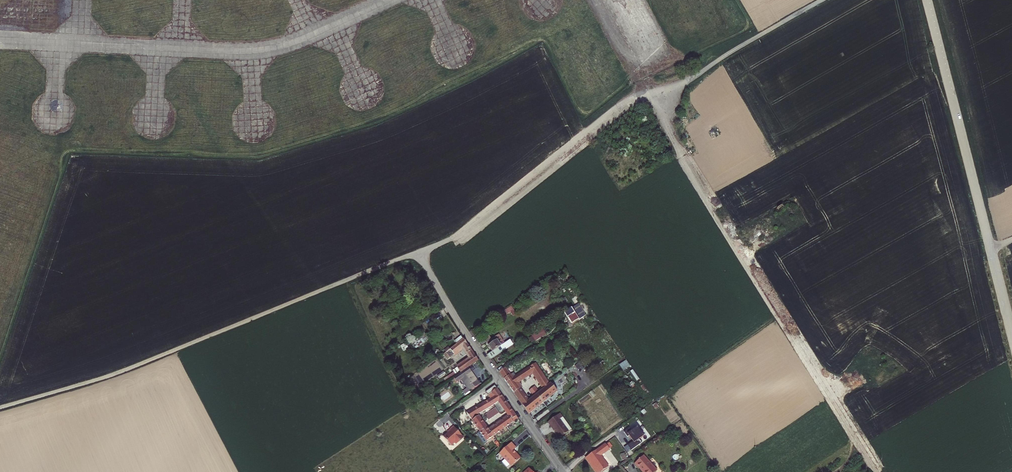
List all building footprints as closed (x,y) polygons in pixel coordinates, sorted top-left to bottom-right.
[(577,304),(571,309),(578,320),(582,318),(585,316),(577,304)] [(510,313),(512,317),(516,315),(511,307),(501,313),(503,317),(510,313)] [(571,309),(563,314),(570,323),(571,325),(578,320),(571,309)] [(540,329),(529,336),(533,343),(534,344),(545,336),(540,329)] [(410,342),(415,349),(428,340),(424,333),(410,342)] [(497,335),(484,344),(491,353),(487,356),(488,357),(490,360),(513,345),(509,341),(503,344),(497,335)] [(470,349),(463,339),(456,343),(444,351),(448,358),(459,350),(462,348),(466,354),(470,359),(456,368),(458,370),(455,372),(456,373),(446,379),(446,381),(458,372),(459,373),(478,360),(470,349)] [(618,365),(623,371),(630,366),(626,360),(618,365)] [(499,372),(514,394),(516,392),(519,390),(521,389),(521,386),(519,383),(532,374),(537,381),(543,378),(533,364),(515,377),(513,374),(510,376),(505,368),(499,372)] [(473,376),(468,369),(454,378),(456,382),(462,379),(470,392),(479,385),(477,382),(476,382),(474,379),(473,377),(473,376)] [(543,378),(537,381),(543,390),(549,386),(543,378)] [(498,401),(506,412),(511,408),(502,395),(495,385),(486,392),(488,395),(492,391),(498,401)] [(521,395),(516,398),(528,415),(556,393),(550,385),(549,386),(543,390),(528,402),(523,395),(521,395)] [(492,391),(488,395),(490,398),(485,401),(481,403),(485,410),(493,404),(498,401),(492,391)] [(485,410),(481,403),(477,406),(472,408),(467,411),(472,420),(476,418),(474,416),(478,414),(485,410)] [(485,415),(489,420),(499,412),(496,407),(485,415)] [(507,418),(501,421),(506,427),(519,418),(514,412),(509,416),(507,418)] [(563,412),(547,424),(549,428),(551,426),(554,430),(560,438),(574,428),(563,412)] [(611,415),(614,419),(613,420),(614,422),(612,424),(613,426),(622,421),(617,412),(611,415)] [(480,431),(487,427),(485,423),(483,421),(478,414),(474,416),(476,418),(472,420),(480,431)] [(489,430),(494,436),(506,427),(501,421),(497,424),(489,430)] [(452,431),(444,438),(452,446),(456,443),(458,443),(460,441),(461,442),(465,439),(454,427),(452,429),(451,430),(452,431)] [(488,428),(487,427),(480,431),(481,432),(488,442),(495,437),(494,436),(489,430),(488,428)] [(514,446),(511,443),(500,454),(512,466),(521,458),(514,451),(516,448),(514,446)] [(608,451),(604,445),(585,458),(591,466),(592,466),(594,468),(595,469),(594,470),(595,471),(601,471),(607,468),(600,457),(608,451)] [(633,465),(636,468),(637,467),(642,471),(655,471),(641,457),(633,465)]
